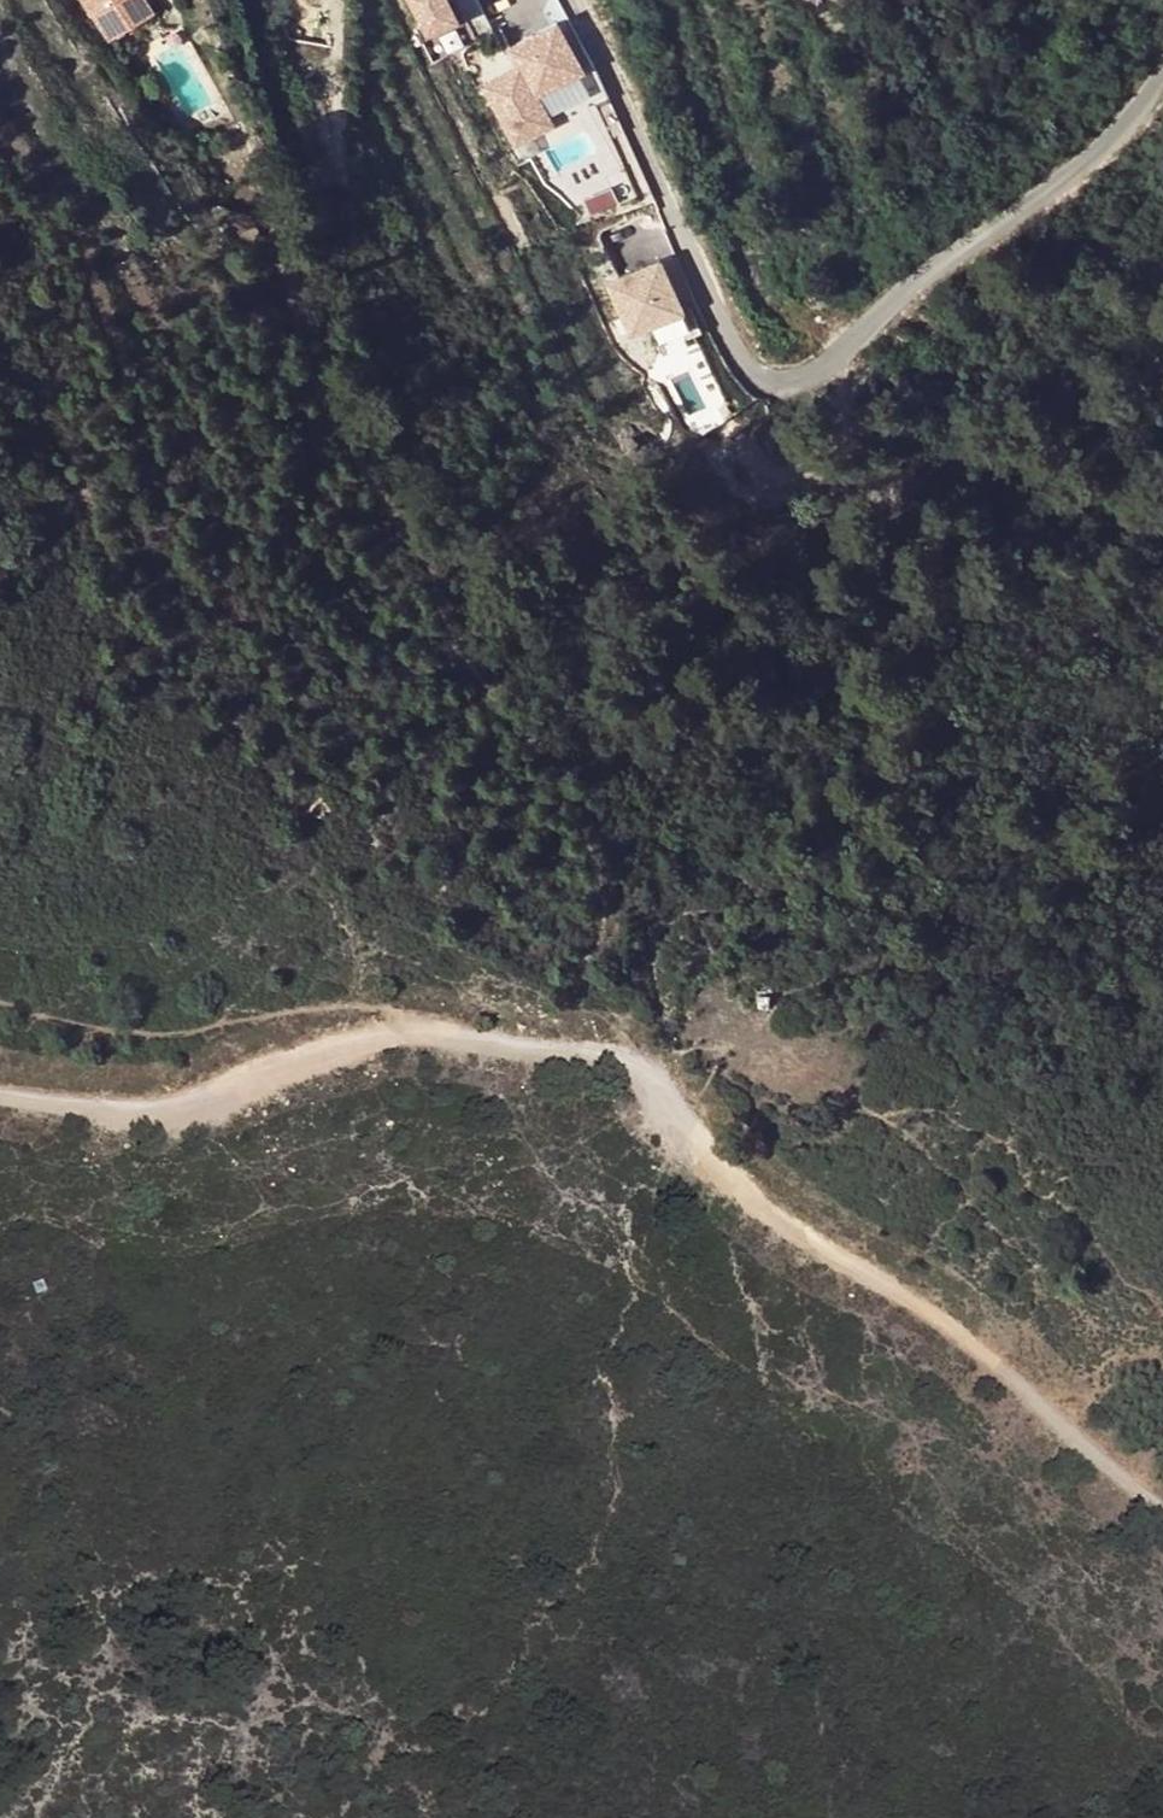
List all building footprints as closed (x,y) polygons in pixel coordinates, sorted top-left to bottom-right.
[(145,0),(84,0),(111,41),(122,34),(154,14),(145,0)] [(401,0),(424,43),(454,26),(439,0),(402,0),(401,0)] [(556,26),(508,53),(517,71),(481,90),(514,150),(552,129),(535,100),(582,74),(556,26)] [(686,320),(662,265),(607,288),(630,344),(686,320)]
